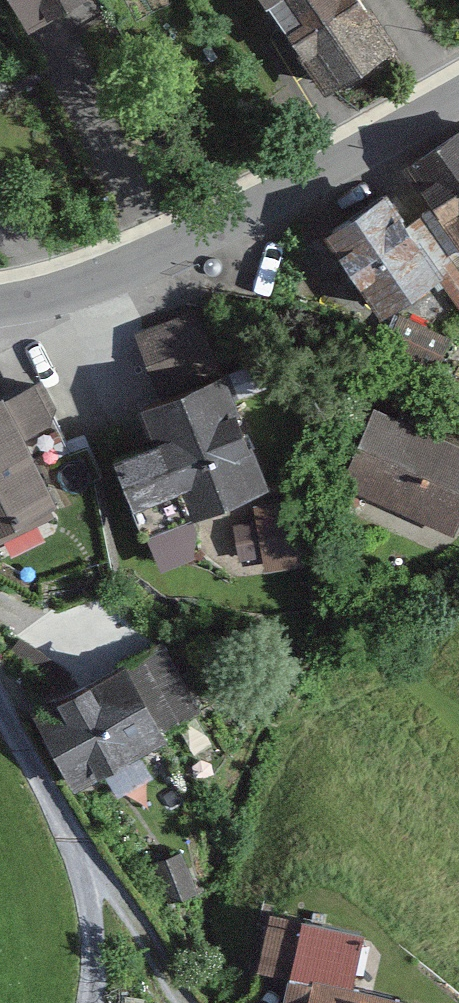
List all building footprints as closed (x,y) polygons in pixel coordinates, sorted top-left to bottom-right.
[(12,36),(74,0),(0,0),(0,14),(12,36)] [(313,101),(399,47),(369,0),(249,0),(313,101)] [(404,169),(458,251),(458,133),(404,169)] [(389,199),(319,245),(369,321),(440,275),(389,199)] [(142,314),(167,380),(229,357),(204,290),(142,314)] [(0,397),(0,532),(48,509),(15,439),(58,419),(39,378),(0,397)] [(217,384),(134,416),(148,450),(109,465),(130,518),(179,499),(190,527),(262,499),(217,384)] [(375,414),(340,497),(451,543),(458,524),(458,449),(375,414)] [(120,664),(30,715),(75,794),(165,744),(120,664)] [(187,859),(156,870),(171,911),(202,900),(187,859)] [(261,918),(249,976),(289,984),(285,1002),(401,1002),(350,993),(361,939),(261,918)]
